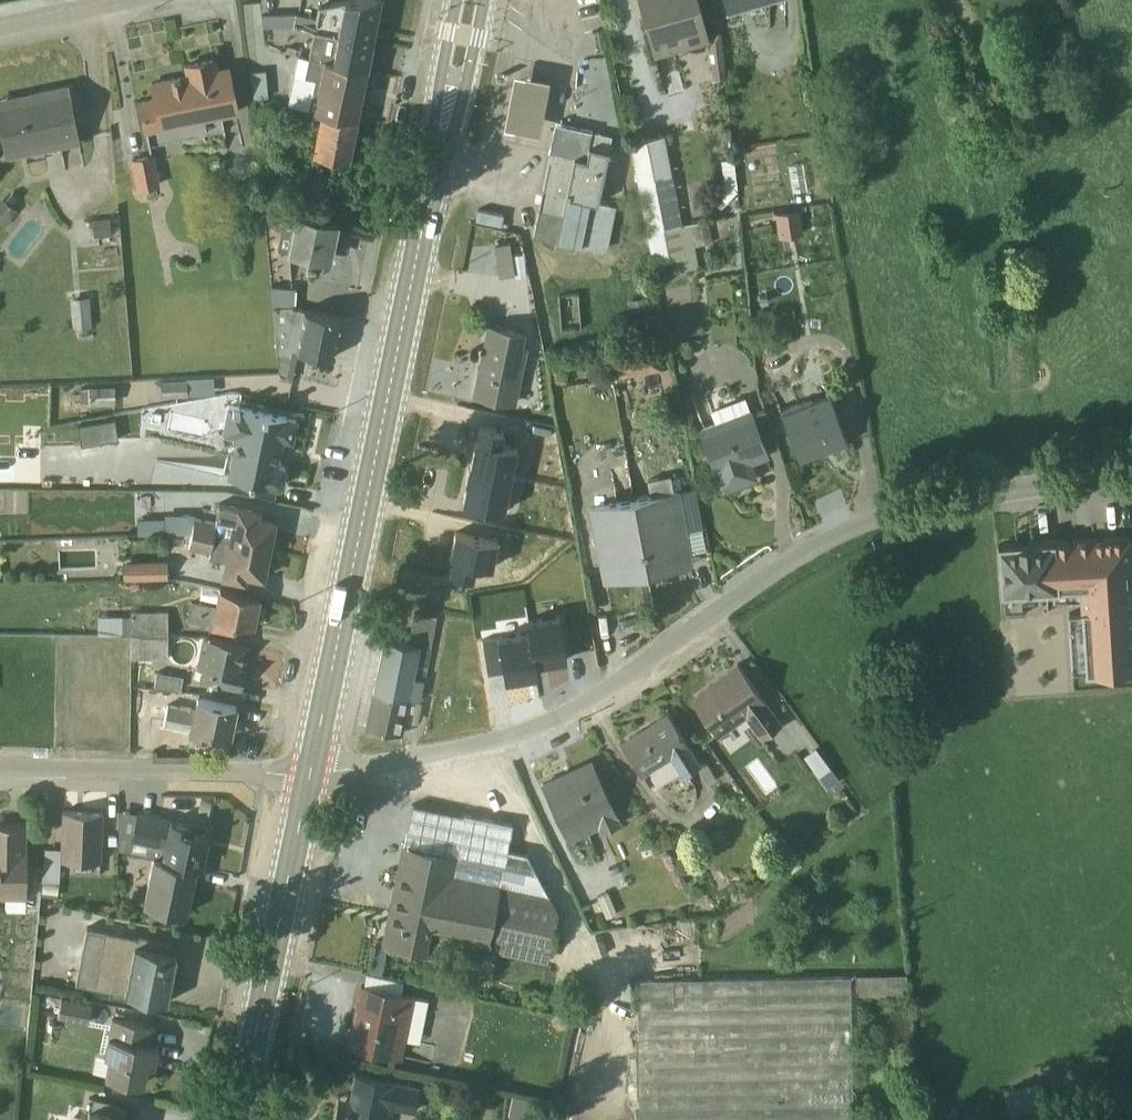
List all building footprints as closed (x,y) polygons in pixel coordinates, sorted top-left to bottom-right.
[(371,40),(379,0),(350,0),(318,6),(316,16),(293,13),(261,15),(261,27),(292,25),(313,29),(371,40)] [(652,56),(707,41),(708,40),(696,0),(636,0),(652,56)] [(728,14),(773,0),(723,0),(728,14)] [(313,29),(309,57),(366,68),(371,40),(313,29)] [(712,80),(725,78),(719,35),(718,35),(707,46),(712,80)] [(307,109),(355,119),(366,68),(309,57),(304,77),(313,79),(307,109)] [(136,101),(142,132),(236,113),(227,68),(215,70),(212,60),(184,66),(186,76),(150,84),(153,98),(136,101)] [(266,96),(263,70),(249,72),(252,98),(266,96)] [(529,78),(510,74),(499,128),(520,132),(534,135),(545,81),(529,78)] [(59,147),(77,143),(78,143),(66,87),(0,100),(0,133),(5,158),(59,147)] [(283,105),(267,102),(263,122),(279,126),(283,105)] [(311,152),(347,160),(355,119),(307,109),(304,121),(316,125),(311,152)] [(610,135),(552,123),(547,151),(549,151),(532,236),(555,241),(555,242),(605,252),(614,206),(596,202),(596,201),(610,135)] [(628,142),(644,229),(680,224),(663,136),(628,142)] [(129,160),(135,190),(158,185),(152,155),(129,160)] [(733,171),(707,197),(719,208),(736,191),(733,171)] [(0,200),(0,225),(2,227),(15,211),(0,200)] [(474,220),(499,226),(501,216),(476,210),(474,220)] [(284,212),(276,248),(326,259),(333,223),(337,223),(284,212)] [(91,220),(93,236),(117,234),(115,218),(91,220)] [(693,246),(711,243),(706,220),(644,229),(651,275),(697,268),(693,246)] [(513,278),(525,276),(522,254),(510,255),(508,243),(493,245),(498,277),(512,275),(513,278)] [(290,381),(296,350),(331,358),(340,318),(292,307),(293,288),(269,286),(278,379),(290,381)] [(89,294),(70,295),(71,325),(90,325),(89,294)] [(625,301),(631,331),(652,327),(646,297),(625,301)] [(523,333),(487,326),(473,395),(514,403),(526,346),(521,345),(523,333)] [(212,394),(211,377),(185,378),(185,379),(159,381),(160,398),(186,396),(186,395),(212,394)] [(100,415),(113,412),(112,404),(113,404),(113,386),(88,386),(79,390),(79,403),(88,405),(99,404),(100,415)] [(827,392),(778,410),(797,460),(846,442),(827,392)] [(765,455),(742,397),(709,409),(708,410),(713,422),(698,428),(722,489),(752,478),(753,477),(747,462),(765,455)] [(285,417),(226,404),(220,433),(233,436),(226,476),(270,485),(277,486),(281,483),(283,469),(281,466),(275,464),(280,438),(290,440),(294,420),(285,417)] [(111,413),(115,437),(142,433),(143,431),(156,429),(153,405),(152,405),(111,413)] [(58,425),(61,447),(114,438),(110,416),(58,425)] [(474,438),(467,467),(509,476),(515,447),(501,444),(504,431),(478,425),(475,439),(474,438)] [(530,459),(535,489),(564,484),(559,454),(530,459)] [(509,476),(467,467),(463,483),(465,483),(461,502),(502,511),(509,476)] [(672,491),(669,475),(646,479),(645,480),(648,495),(632,499),(646,573),(688,566),(689,565),(687,553),(704,550),(704,549),(693,489),(692,488),(678,491),(677,490),(672,491)] [(590,507),(603,581),(646,573),(632,499),(590,507)] [(194,519),(190,533),(267,549),(273,521),(255,517),(256,511),(217,504),(215,517),(216,517),(215,523),(194,519)] [(105,518),(90,518),(91,531),(105,531),(105,518)] [(450,560),(448,573),(471,578),(473,564),(491,567),(496,541),(453,532),(448,559),(450,560)] [(190,533),(187,548),(209,553),(208,559),(222,562),(220,576),(242,580),(243,574),(261,578),(267,549),(190,533)] [(1082,673),(1131,670),(1131,616),(1127,537),(996,546),(1001,615),(1023,614),(1023,604),(1032,603),(1032,593),(1065,591),(1067,613),(1077,613),(1082,673)] [(122,579),(166,578),(165,560),(121,561),(122,579)] [(189,601),(185,620),(231,629),(232,622),(251,626),(257,598),(217,590),(213,606),(189,601)] [(166,634),(166,612),(166,611),(130,611),(129,620),(120,620),(120,624),(97,624),(97,634),(166,634)] [(424,681),(435,617),(412,612),(405,643),(383,639),(364,727),(365,728),(399,734),(402,721),(416,724),(421,701),(418,700),(422,681),(424,681)] [(503,681),(536,675),(534,664),(565,659),(558,615),(525,620),(527,632),(496,636),(503,681)] [(166,634),(95,634),(95,658),(166,658),(166,634)] [(201,637),(193,677),(238,687),(247,646),(247,645),(201,637)] [(736,664),(688,699),(716,737),(744,718),(759,739),(779,724),(736,664)] [(133,692),(128,717),(144,720),(149,695),(133,692)] [(168,692),(162,724),(189,730),(189,733),(209,737),(210,732),(228,735),(234,706),(168,692)] [(665,713),(618,743),(640,776),(669,758),(681,776),(698,765),(665,713)] [(589,762),(541,784),(567,841),(596,828),(599,833),(617,823),(589,762)] [(410,805),(382,940),(382,941),(437,953),(438,949),(435,948),(436,940),(453,943),(453,946),(484,953),(485,950),(546,962),(556,912),(526,854),(506,849),(511,824),(462,814),(461,815),(410,805)] [(189,825),(117,809),(116,849),(199,867),(206,835),(188,831),(189,825)] [(61,811),(59,860),(98,861),(101,813),(61,811)] [(0,823),(0,898),(3,899),(3,912),(24,912),(24,898),(23,898),(24,824),(0,823)] [(58,849),(43,848),(40,896),(56,898),(58,849)] [(141,904),(185,914),(195,867),(151,857),(141,904)] [(172,945),(85,928),(74,983),(166,1002),(174,959),(169,958),(172,945)] [(360,986),(347,1046),(401,1058),(405,1040),(418,1042),(427,1001),(400,995),(403,982),(365,973),(362,986),(360,986)] [(635,1119),(851,1119),(849,981),(634,983),(635,1119)] [(60,999),(56,1016),(86,1022),(89,1005),(60,999)] [(27,1027),(28,1001),(2,1000),(1,1027),(27,1027)] [(91,1071),(141,1084),(145,1065),(153,1066),(157,1047),(149,1045),(153,1027),(110,1018),(102,1056),(94,1055),(91,1071)] [(332,1119),(385,1119),(387,1106),(413,1111),(418,1087),(353,1074),(348,1099),(337,1097),(332,1119)] [(1034,1082),(1003,1089),(1008,1111),(1040,1104),(1034,1082)] [(124,1118),(127,1106),(103,1101),(92,1098),(89,1111),(87,1110),(85,1119),(132,1119),(124,1118)]
